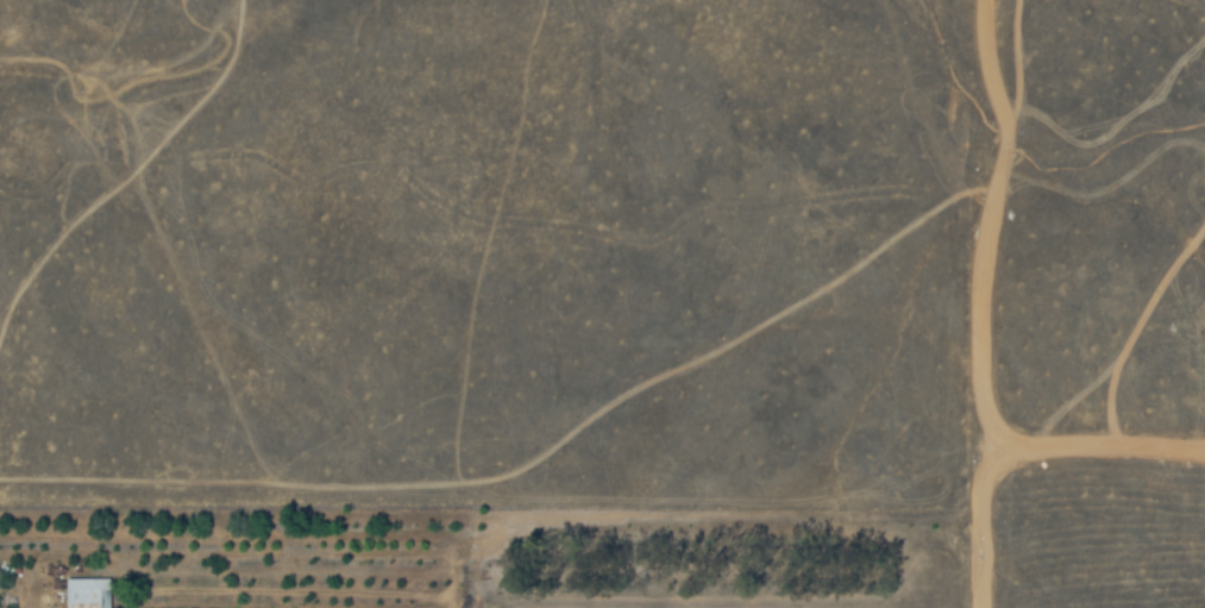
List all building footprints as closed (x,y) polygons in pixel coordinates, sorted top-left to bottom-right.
[(112,580),(70,580),(70,607),(112,607),(112,580)]
